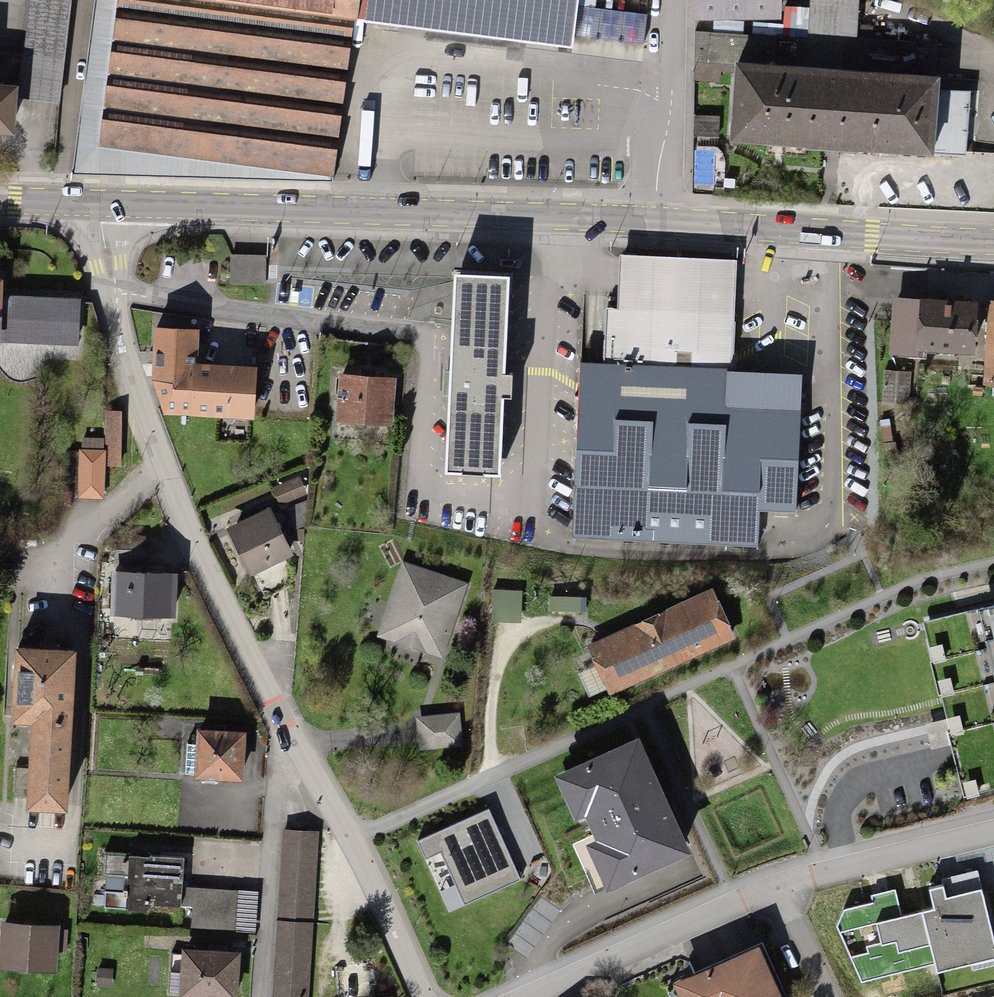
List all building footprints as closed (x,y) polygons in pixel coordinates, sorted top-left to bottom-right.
[(18,101),(60,104),(73,0),(30,0),(18,101)] [(75,172),(335,180),(355,15),(573,45),(574,36),(577,8),(595,10),(597,0),(98,0),(75,172)] [(735,139),(969,153),(972,96),(938,94),(939,77),(872,73),(874,37),(857,36),(859,0),(815,0),(814,41),(695,35),(698,60),(739,63),(735,139)] [(696,18),(777,16),(778,0),(698,0),(696,18)] [(595,10),(577,8),(574,36),(644,44),(647,17),(595,10)] [(8,134),(11,89),(0,89),(0,134),(8,134)] [(264,256),(231,257),(231,287),(265,287),(264,256)] [(449,398),(445,474),(499,476),(503,401),(511,401),(512,378),(503,377),(509,280),(455,277),(450,374),(444,373),(443,398),(449,398)] [(895,300),(891,354),(930,357),(931,349),(972,351),(975,306),(895,300)] [(79,341),(80,303),(0,302),(0,340),(79,341)] [(581,365),(577,537),(758,542),(759,505),(802,506),(805,392),(778,391),(778,404),(732,403),(734,311),(608,308),(607,366),(581,365)] [(154,379),(165,415),(193,415),(193,368),(194,324),(154,324),(154,368),(154,379)] [(225,368),(193,368),(193,415),(251,416),(252,368),(225,368)] [(342,375),(341,420),(392,420),(393,376),(373,376),(374,370),(362,370),(362,375),(342,375)] [(885,372),(883,401),(910,403),(913,374),(885,372)] [(123,411),(109,411),(109,447),(109,464),(125,464),(123,411)] [(109,447),(82,447),(82,497),(109,497),(109,464),(109,447)] [(253,519),(232,530),(253,570),(288,551),(265,507),(251,515),(253,519)] [(298,508),(288,511),(295,528),(304,525),(298,508)] [(115,538),(114,566),(142,567),(143,539),(115,538)] [(383,624),(386,634),(430,649),(440,644),(458,592),(454,582),(410,567),(400,574),(383,624)] [(114,574),(113,614),(173,616),(174,575),(114,574)] [(492,590),(491,623),(520,625),(522,592),(492,590)] [(711,593),(587,646),(606,690),(730,637),(711,593)] [(548,598),(548,613),(582,612),(582,597),(548,598)] [(928,621),(956,740),(953,741),(965,794),(993,788),(993,606),(928,621)] [(75,649),(14,646),(10,716),(33,717),(29,803),(67,805),(72,701),(73,699),(74,697),(74,695),(75,693),(75,691),(74,689),(74,687),(73,685),(75,649)] [(456,719),(422,721),(421,722),(422,744),(423,745),(457,743),(458,743),(457,720),(456,719)] [(186,741),(184,774),(196,775),(198,779),(210,780),(212,776),(237,778),(240,735),(196,732),(196,742),(186,741)] [(633,743),(572,770),(589,808),(588,808),(604,844),(605,844),(620,877),(681,850),(633,743)] [(16,768),(14,796),(28,796),(30,768),(16,768)] [(436,851),(460,905),(519,879),(488,808),(414,840),(422,857),(436,851)] [(268,996),(301,996),(315,830),(283,828),(268,996)] [(129,854),(100,853),(99,877),(125,878),(124,890),(120,890),(120,894),(104,893),(103,906),(145,908),(146,903),(181,904),(181,890),(182,856),(147,854),(147,856),(129,855),(129,854)] [(920,910),(933,964),(993,948),(978,894),(945,903),(941,887),(928,890),(933,907),(920,910)] [(181,890),(181,904),(191,904),(190,932),(235,933),(236,892),(181,890)] [(860,983),(933,964),(920,910),(876,921),(872,904),(840,911),(835,925),(860,983)] [(2,926),(0,957),(0,964),(54,968),(55,949),(66,950),(67,933),(56,932),(56,930),(2,926)] [(694,978),(702,996),(775,996),(754,951),(694,978)] [(172,953),(169,989),(223,994),(223,992),(234,993),(237,956),(183,952),(183,954),(172,953)] [(95,964),(94,982),(108,983),(109,965),(95,964)]
